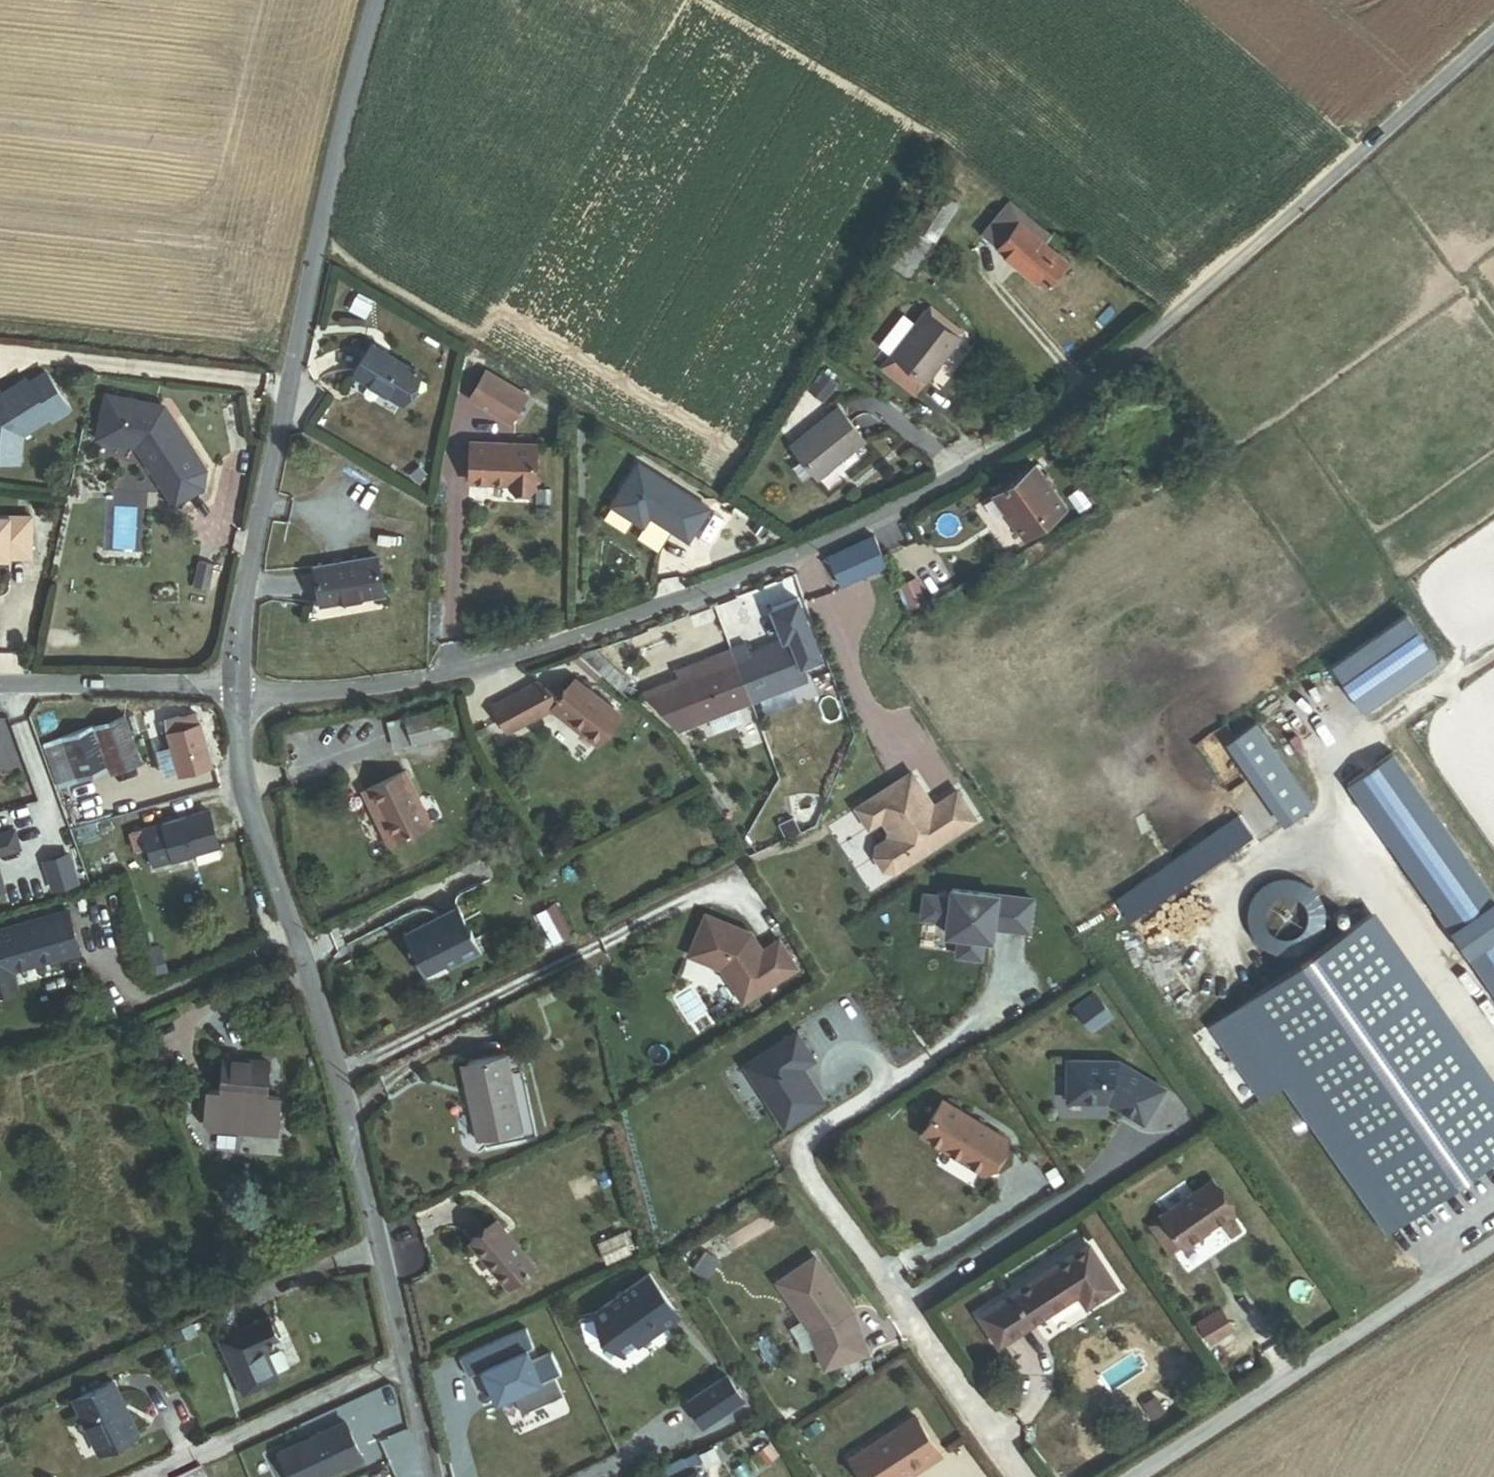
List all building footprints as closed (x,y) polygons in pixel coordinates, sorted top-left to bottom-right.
[(952,206),(959,196),(943,186),(937,196),(952,206)] [(930,192),(881,271),(903,285),(952,206),(937,196),(930,192)] [(1044,247),(1048,241),(1008,206),(981,238),(1044,291),(1066,266),(1044,247)] [(922,309),(919,313),(953,338),(956,333),(922,309)] [(953,338),(919,313),(908,328),(896,318),(874,348),(887,357),(877,371),(910,394),(921,379),(922,380),(953,338)] [(358,373),(403,401),(421,372),(375,344),(358,373)] [(525,394),(485,370),(469,397),(509,421),(525,394)] [(45,378),(27,387),(25,383),(0,397),(0,462),(15,464),(19,437),(48,421),(50,425),(65,417),(65,414),(45,378)] [(821,406),(834,389),(820,378),(807,395),(821,406)] [(94,439),(134,446),(173,504),(201,486),(204,469),(171,413),(168,414),(161,401),(102,392),(94,439)] [(793,450),(816,480),(862,445),(839,414),(793,450)] [(533,486),(534,443),(470,441),(468,481),(510,483),(510,485),(533,486)] [(686,536),(705,504),(634,461),(606,508),(634,525),(643,510),(686,536)] [(1025,541),(1066,511),(1033,467),(992,497),(1025,541)] [(0,519),(0,559),(30,559),(31,519),(0,519)] [(884,560),(900,553),(890,532),(875,538),(884,560)] [(851,574),(884,560),(875,538),(842,553),(851,574)] [(836,580),(851,574),(842,553),(827,559),(836,580)] [(322,600),(386,591),(381,554),(317,562),(322,600)] [(208,588),(213,563),(198,560),(194,585),(208,588)] [(877,582),(887,577),(882,565),(872,570),(877,582)] [(745,646),(733,651),(753,702),(804,683),(797,665),(819,656),(797,602),(775,611),(786,638),(771,645),(771,647),(749,655),(748,654),(745,646)] [(1364,710),(1439,657),(1407,613),(1333,665),(1364,710)] [(631,682),(589,647),(571,653),(588,665),(622,693),(631,682)] [(699,722),(753,702),(733,651),(715,658),(718,666),(683,679),(699,722)] [(680,671),(683,679),(718,666),(715,658),(680,671)] [(561,702),(539,684),(494,707),(508,735),(553,713),(597,747),(621,716),(567,674),(558,685),(568,694),(561,702)] [(685,727),(699,722),(683,679),(652,692),(685,727)] [(454,734),(445,699),(403,709),(411,744),(454,734)] [(144,766),(139,754),(156,748),(148,725),(139,728),(134,714),(44,745),(60,789),(108,772),(111,778),(144,766)] [(210,767),(202,741),(197,723),(195,717),(166,725),(182,776),(210,767)] [(202,741),(216,737),(211,719),(197,723),(202,741)] [(1314,804),(1256,720),(1235,735),(1293,819),(1314,804)] [(1393,751),(1348,783),(1493,992),(1493,895),(1393,751)] [(433,824),(406,769),(360,791),(369,809),(373,807),(391,844),(433,824)] [(851,808),(868,830),(886,876),(982,825),(956,796),(907,775),(851,808)] [(391,844),(373,807),(369,809),(387,846),(391,844)] [(147,850),(153,867),(217,844),(205,810),(127,838),(133,855),(147,850)] [(1130,920),(1253,834),(1239,814),(1116,899),(1130,920)] [(0,833),(0,851),(19,846),(14,829),(0,833)] [(954,903),(928,899),(925,923),(951,926),(949,939),(963,941),(960,961),(983,964),(985,944),(994,945),(995,932),(1031,937),(1035,904),(955,894),(954,903)] [(426,977),(478,950),(458,909),(406,935),(426,977)] [(66,910),(0,929),(0,985),(14,981),(11,970),(78,951),(66,910)] [(551,945),(563,939),(547,910),(535,916),(551,945)] [(700,911),(682,962),(721,972),(748,1007),(797,966),(776,944),(763,957),(751,937),(700,911)] [(1208,1025),(1261,1102),(1283,1086),(1387,1234),(1493,1159),(1493,1101),(1365,917),(1208,1025)] [(16,985),(14,981),(0,985),(0,990),(16,985)] [(1078,1010),(1080,1014),(1099,1000),(1097,996),(1078,1010)] [(1113,1019),(1099,1000),(1080,1014),(1094,1033),(1113,1019)] [(797,1033),(746,1068),(783,1130),(820,1103),(800,1069),(815,1062),(797,1033)] [(522,1073),(519,1054),(506,1057),(506,1054),(462,1062),(476,1140),(520,1132),(510,1075),(522,1073)] [(267,1096),(271,1063),(225,1058),(221,1090),(208,1089),(205,1119),(210,1125),(244,1129),(249,1126),(271,1128),(277,1123),(281,1097),(267,1096)] [(1109,1105),(1142,1127),(1165,1094),(1120,1065),(1069,1064),(1069,1105),(1109,1105)] [(944,1104),(923,1136),(980,1173),(1001,1140),(944,1104)] [(1182,1245),(1231,1212),(1210,1181),(1161,1214),(1163,1217),(1151,1225),(1170,1252),(1181,1244),(1182,1245)] [(470,1242),(505,1286),(533,1265),(497,1220),(470,1242)] [(1116,1286),(1088,1243),(978,1314),(998,1345),(1078,1294),(1086,1306),(1116,1286)] [(852,1310),(815,1255),(777,1281),(811,1332),(824,1367),(867,1352),(852,1310)] [(646,1273),(597,1315),(601,1350),(622,1356),(676,1315),(658,1300),(646,1273)] [(1212,1340),(1232,1327),(1220,1309),(1200,1322),(1212,1340)] [(243,1399),(278,1383),(264,1352),(281,1344),(272,1323),(219,1348),(243,1399)] [(479,1369),(504,1358),(497,1344),(472,1356),(479,1369)] [(496,1406),(558,1378),(549,1359),(532,1367),(523,1349),(504,1358),(479,1369),(496,1406)] [(729,1377),(685,1403),(706,1428),(744,1396),(729,1377)] [(103,1454),(140,1436),(113,1380),(75,1398),(103,1454)] [(914,1416),(851,1457),(864,1476),(898,1476),(911,1469),(913,1472),(939,1454),(914,1416)] [(270,1450),(287,1476),(319,1476),(361,1458),(343,1423),(270,1450)]
